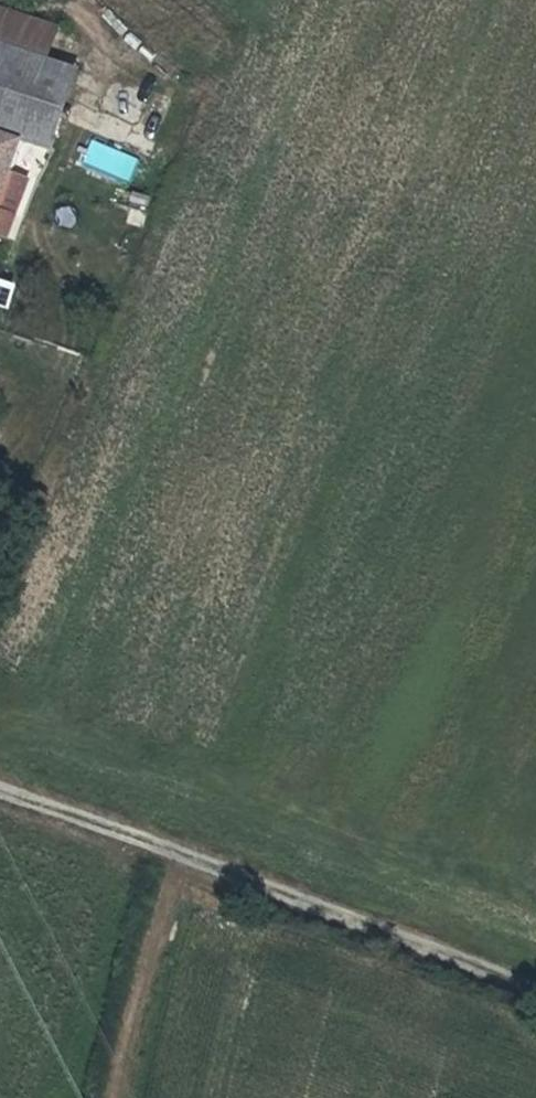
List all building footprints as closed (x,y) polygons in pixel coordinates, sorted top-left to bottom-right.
[(0,5),(0,132),(25,140),(55,151),(82,70),(51,60),(63,26),(0,5)] [(9,236),(17,213),(1,208),(14,173),(25,140),(0,132),(0,233),(9,236)] [(1,208),(17,213),(29,178),(14,173),(1,208)] [(2,305),(10,283),(0,280),(0,304),(2,305)]
